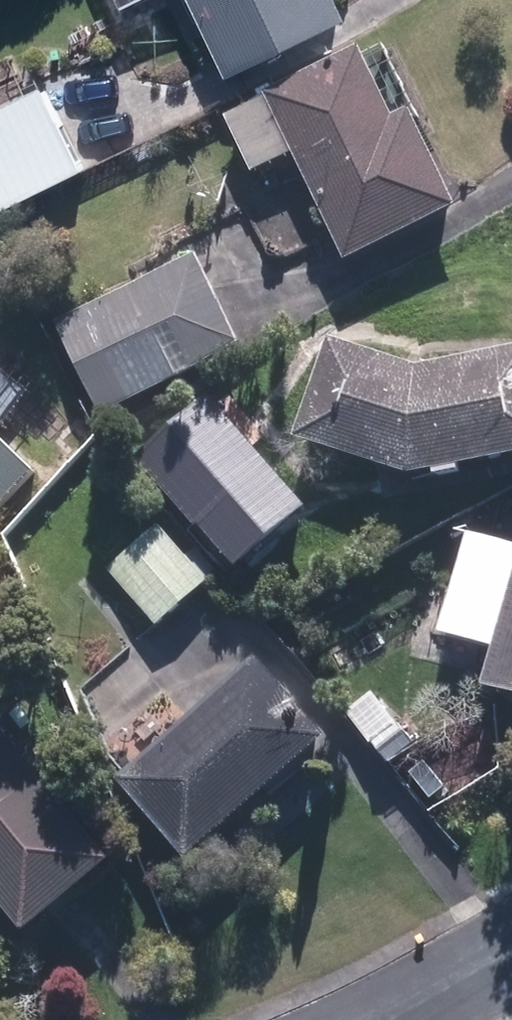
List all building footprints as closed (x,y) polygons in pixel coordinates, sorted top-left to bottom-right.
[(234,77),(352,21),(341,0),(197,0),(234,77)] [(268,178),(307,160),(359,266),(470,212),(422,116),(405,124),(370,53),(277,98),(279,103),(240,121),(268,178)] [(5,209),(86,171),(46,86),(0,108),(0,199),(5,209)] [(62,327),(108,418),(247,348),(202,255),(62,327)] [(452,482),(478,478),(477,472),(511,465),(511,355),(436,371),(343,341),(310,445),(426,481),(451,477),(452,482)] [(47,444),(68,465),(89,443),(67,423),(47,444)] [(38,475),(0,440),(0,517),(38,475)] [(110,571),(162,628),(215,580),(165,523),(110,571)] [(511,694),(511,634),(498,691),(511,694)] [(131,785),(202,864),(338,740),(267,661),(131,785)] [(376,745),(393,729),(401,722),(377,696),(352,718),(376,745)] [(39,935),(123,859),(0,720),(0,891),(39,935)] [(379,745),(397,768),(425,745),(406,723),(379,745)]
